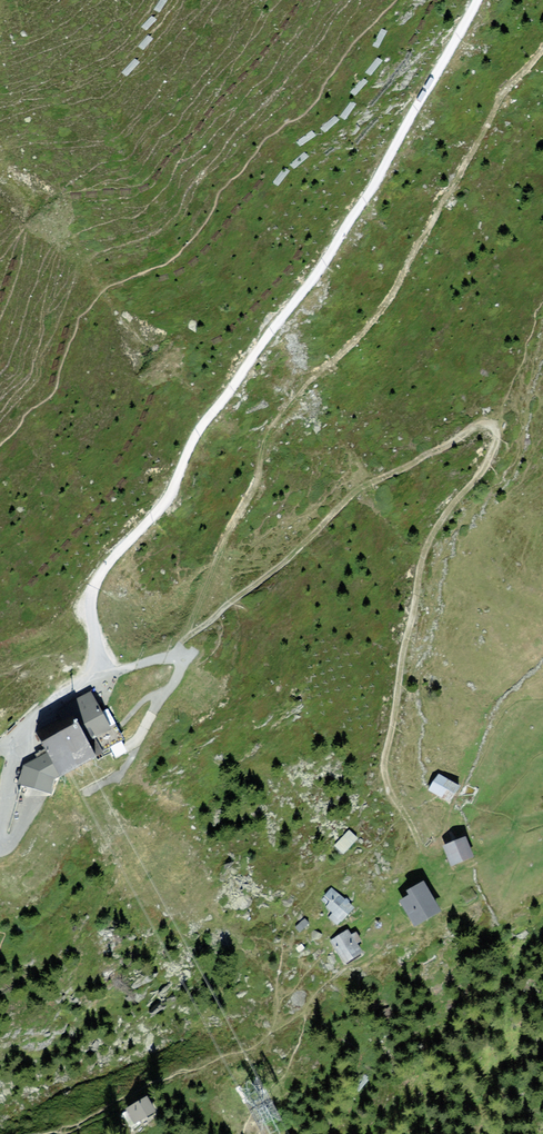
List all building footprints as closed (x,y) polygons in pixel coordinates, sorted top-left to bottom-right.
[(68,727),(77,745),(104,731),(85,694),(52,711),(62,730),(68,727)] [(31,746),(38,758),(21,767),(15,788),(41,796),(46,782),(49,780),(86,761),(77,745),(68,727),(62,730),(31,746)] [(428,793),(450,806),(459,791),(437,778),(428,793)] [(346,854),(361,838),(351,830),(337,846),(346,854)] [(439,849),(447,869),(469,860),(461,840),(439,849)] [(407,929),(433,915),(416,885),(400,894),(403,899),(393,904),(407,929)] [(333,929),(351,911),(330,890),(322,898),(328,904),(323,909),(328,914),(324,919),(333,929)] [(326,944),(339,966),(357,956),(352,947),(357,944),(352,934),(347,937),(344,933),(326,944)] [(137,1100),(115,1111),(123,1126),(144,1115),(137,1100)]
